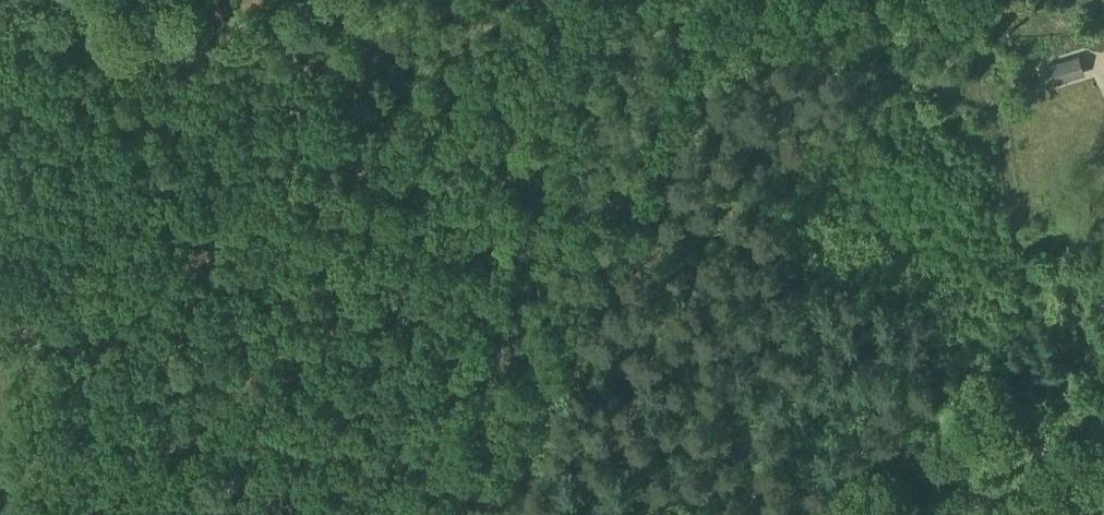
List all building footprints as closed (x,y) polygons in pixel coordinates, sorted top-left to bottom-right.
[(1041,68),(1046,87),(1085,75),(1078,56),(1041,68)]
